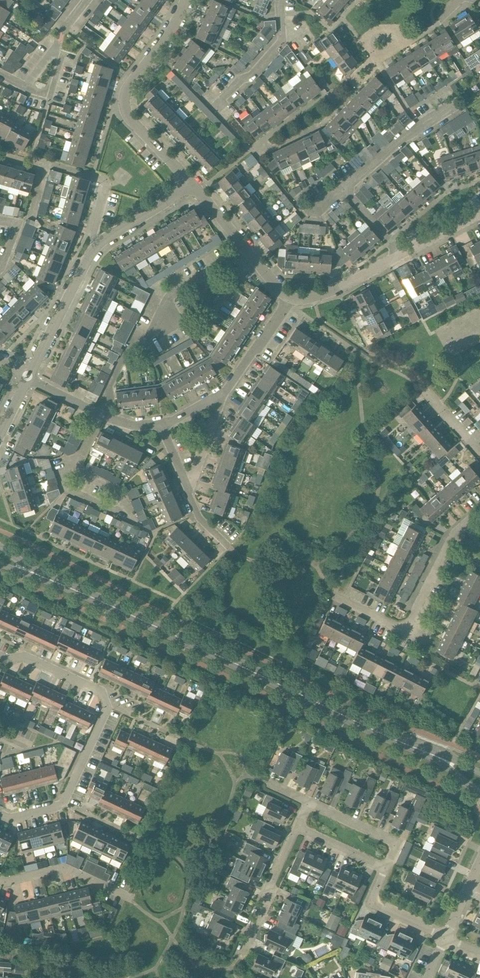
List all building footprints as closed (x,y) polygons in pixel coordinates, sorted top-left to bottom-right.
[(18,0),(0,0),(0,1),(11,10),(18,0)] [(66,3),(63,0),(53,0),(51,4),(52,5),(60,11),(66,3)] [(155,0),(142,0),(140,2),(155,13),(162,5),(155,0)] [(209,9),(231,19),(236,9),(229,6),(216,0),(211,0),(210,2),(210,4),(211,5),(209,9)] [(324,3),(320,0),(319,0),(312,8),(327,22),(326,23),(329,25),(333,21),(331,19),(334,14),(336,13),(324,3)] [(338,0),(326,0),(324,3),(336,13),(334,14),(337,16),(341,12),(338,10),(342,6),(343,5),(338,0)] [(155,13),(140,2),(134,10),(149,21),(155,13)] [(268,4),(262,2),(260,6),(256,4),(253,10),(265,16),(268,9),(266,8),(268,4)] [(52,5),(46,13),(55,20),(61,12),(60,11),(52,5)] [(4,21),(9,12),(0,6),(0,18),(4,21)] [(231,19),(209,9),(207,8),(205,11),(206,14),(207,14),(205,18),(226,28),(231,19)] [(149,21),(134,10),(128,18),(143,29),(149,21)] [(47,31),(55,20),(46,13),(37,23),(47,31)] [(460,20),(472,41),(479,36),(479,22),(479,19),(474,22),(469,14),(460,20)] [(222,37),(226,28),(205,18),(203,16),(201,21),(201,23),(202,23),(201,27),(200,27),(216,35),(216,34),(222,37)] [(143,29),(128,18),(122,26),(137,37),(143,29)] [(464,46),(472,41),(460,20),(450,26),(456,34),(450,37),(458,50),(464,46)] [(137,37),(122,26),(116,34),(131,46),(137,37)] [(211,44),(216,35),(200,27),(201,27),(198,26),(196,30),(197,32),(198,33),(196,37),(211,44)] [(265,26),(260,32),(260,33),(263,35),(267,39),(268,40),(276,31),(275,31),(271,26),(265,26)] [(459,50),(458,50),(450,37),(445,29),(441,31),(441,33),(441,35),(438,37),(447,51),(450,56),(459,50)] [(325,49),(339,39),(341,38),(338,34),(336,34),(335,35),(333,31),(321,39),(320,37),(314,41),(322,52),(326,49),(325,49)] [(131,46),(116,34),(110,43),(125,54),(131,46)] [(429,42),(438,56),(447,51),(438,37),(436,34),(432,36),(432,39),(433,40),(429,42)] [(256,38),(253,42),(255,44),(260,48),(263,44),(258,40),(256,38)] [(200,59),(206,64),(215,52),(209,47),(206,51),(191,39),(188,42),(188,44),(190,45),(187,48),(187,49),(200,59)] [(326,49),(331,57),(345,47),(347,46),(344,42),(342,42),(341,43),(339,39),(325,49),(326,49)] [(438,57),(438,56),(429,42),(427,40),(423,42),(423,44),(424,45),(420,48),(433,68),(442,62),(438,57)] [(14,51),(22,56),(26,51),(29,54),(32,50),(26,46),(20,42),(14,51)] [(125,54),(110,43),(103,51),(118,62),(125,54)] [(256,52),(260,48),(255,44),(252,48),(248,53),(254,58),(258,54),(256,52)] [(283,49),(279,53),(284,57),(286,56),(293,65),(298,72),(304,68),(299,61),(299,60),(292,50),(287,44),(283,49)] [(433,68),(420,48),(419,45),(415,48),(415,50),(415,51),(412,53),(421,67),(425,73),(433,68)] [(180,56),(198,70),(200,67),(196,63),(200,59),(187,49),(187,48),(185,46),(182,50),(182,53),(183,53),(180,56)] [(345,47),(331,57),(338,65),(351,55),(353,54),(351,51),(348,50),(348,51),(345,47)] [(7,59),(19,67),(22,63),(19,61),(22,56),(14,51),(13,50),(7,59)] [(305,54),(302,50),(298,53),(305,64),(312,59),(307,52),(305,54)] [(464,60),(469,67),(470,69),(479,63),(479,50),(471,56),(464,60)] [(412,73),(413,72),(421,67),(412,53),(410,51),(406,53),(406,55),(407,56),(403,59),(412,73)] [(180,56),(178,54),(175,58),(175,60),(177,61),(174,65),(187,75),(184,78),(189,83),(199,72),(197,71),(198,70),(180,56)] [(354,59),(351,55),(338,65),(344,74),(359,62),(357,59),(354,59)] [(398,62),(394,64),(403,78),(404,78),(407,84),(416,78),(413,72),(412,73),(403,59),(401,56),(398,58),(397,61),(398,62)] [(19,67),(7,59),(2,68),(12,73),(15,68),(17,70),(19,67)] [(403,78),(394,64),(393,61),(389,64),(389,66),(389,67),(386,69),(395,84),(403,78)] [(92,73),(112,79),(113,75),(111,74),(112,68),(95,63),(92,73)] [(265,71),(270,75),(276,80),(280,75),(270,66),(265,71)] [(303,74),(299,77),(302,81),(313,96),(321,90),(311,76),(308,72),(307,71),(303,74)] [(112,79),(92,73),(89,83),(106,88),(108,82),(111,83),(112,79)] [(180,88),(184,83),(175,74),(171,78),(180,88)] [(368,83),(385,100),(393,93),(375,76),(368,83)] [(450,76),(442,81),(445,85),(453,80),(450,76)] [(302,81),(294,87),(305,102),(313,96),(302,81)] [(106,88),(89,83),(86,93),(106,99),(108,95),(105,94),(106,88)] [(184,83),(180,88),(189,97),(193,93),(184,83)] [(378,108),(385,100),(368,83),(361,91),(378,108)] [(150,113),(152,115),(166,101),(157,92),(158,91),(154,87),(145,95),(149,99),(144,104),(150,111),(150,112),(150,113)] [(305,102),(294,87),(286,93),(297,108),(305,102)] [(378,108),(361,91),(353,98),(366,111),(371,115),(378,108)] [(414,94),(419,102),(423,99),(419,91),(414,94)] [(86,93),(83,103),(101,108),(103,102),(105,103),(106,99),(86,93)] [(193,93),(189,97),(198,107),(203,102),(193,93)] [(286,93),(277,99),(288,114),(297,108),(286,93)] [(419,102),(414,94),(413,93),(404,98),(407,103),(410,108),(415,105),(419,102)] [(366,111),(353,98),(346,105),(359,118),(366,111)] [(270,100),(267,102),(269,105),(280,120),(288,114),(277,99),(273,103),(270,100)] [(161,125),(175,111),(166,101),(152,115),(155,119),(156,117),(159,120),(159,121),(159,122),(161,125)] [(203,102),(198,107),(207,116),(212,112),(203,102)] [(101,108),(83,103),(80,112),(101,118),(102,114),(99,113),(101,108)] [(280,120),(269,105),(261,111),(272,126),(280,120)] [(346,105),(339,113),(356,129),(363,122),(359,118),(346,105)] [(170,134),(184,120),(175,111),(161,125),(164,128),(166,127),(168,130),(168,131),(168,132),(170,134)] [(272,126),(261,111),(253,117),(264,132),(272,126)] [(408,115),(405,111),(397,118),(404,127),(408,123),(412,120),(408,115)] [(467,111),(457,117),(461,123),(466,120),(468,124),(473,121),(467,111)] [(101,118),(80,112),(78,122),(95,127),(96,121),(100,122),(101,118)] [(212,112),(207,116),(217,126),(221,122),(212,112)] [(332,120),(348,137),(356,129),(339,113),(332,120)] [(255,138),(264,132),(253,117),(250,114),(242,120),(255,138)] [(5,141),(13,124),(14,124),(15,122),(5,117),(0,128),(0,135),(2,136),(1,139),(5,141)] [(179,144),(194,130),(184,120),(170,134),(173,138),(175,137),(178,140),(177,140),(177,141),(179,144)] [(348,137),(332,120),(324,128),(341,144),(348,137)] [(95,127),(78,122),(75,132),(95,138),(96,134),(93,133),(95,127)] [(221,122),(217,126),(226,135),(230,131),(221,122)] [(449,122),(439,128),(440,130),(443,135),(448,132),(450,135),(455,132),(449,122)] [(23,129),(14,124),(13,124),(5,141),(10,143),(9,146),(13,148),(23,129)] [(23,129),(13,148),(17,150),(18,147),(24,150),(32,134),(23,129)] [(188,153),(203,139),(194,130),(179,144),(182,147),(183,146),(186,149),(186,151),(188,153)] [(230,131),(226,135),(235,145),(239,141),(230,131)] [(321,136),(319,131),(309,135),(317,152),(326,147),(329,153),(338,149),(325,133),(321,136)] [(75,132),(72,142),(89,147),(91,141),(94,142),(95,138),(75,132)] [(320,157),(317,152),(309,135),(300,140),(308,156),(311,161),(320,157)] [(426,137),(421,140),(425,146),(426,146),(427,148),(432,145),(426,137)] [(197,163),(212,149),(203,139),(188,153),(191,156),(193,155),(196,158),(195,159),(195,160),(197,163)] [(300,140),(290,144),(298,161),(299,160),(302,166),(311,161),(308,156),(300,140)] [(421,149),(425,146),(421,140),(417,142),(421,149)] [(89,147),(72,142),(69,151),(89,157),(90,153),(88,152),(89,147)] [(281,148),(289,165),(298,161),(290,144),(281,148)] [(472,147),(473,153),(478,168),(476,169),(477,172),(479,171),(479,145),(472,147)] [(402,152),(398,155),(402,159),(406,156),(408,159),(413,154),(405,146),(400,150),(402,152)] [(472,147),(460,151),(467,172),(465,173),(466,175),(471,174),(470,171),(476,169),(478,168),(473,153),(472,147)] [(289,165),(281,148),(272,153),(274,158),(266,165),(274,174),(280,170),(289,165)] [(221,158),(212,149),(197,163),(201,166),(202,165),(205,168),(205,169),(205,170),(207,172),(221,158)] [(89,157),(69,151),(66,162),(83,167),(85,161),(88,162),(89,157)] [(359,158),(363,162),(367,159),(360,151),(357,154),(360,157),(359,158)] [(460,151),(449,154),(456,176),(454,177),(455,179),(461,177),(460,174),(465,173),(467,172),(460,151)] [(251,154),(244,160),(250,168),(258,162),(256,159),(252,154),(251,154)] [(439,158),(437,161),(438,164),(440,163),(440,164),(445,179),(443,179),(444,183),(450,181),(449,178),(454,177),(456,176),(449,154),(439,158)] [(15,168),(5,165),(0,182),(0,183),(9,186),(15,168)] [(385,166),(381,170),(385,175),(389,171),(385,166)] [(217,181),(224,189),(243,174),(237,167),(232,170),(231,170),(217,181)] [(19,189),(24,171),(15,168),(9,186),(19,189)] [(376,171),(371,176),(378,184),(378,185),(387,177),(385,175),(381,170),(377,173),(376,171)] [(24,171),(19,189),(29,192),(34,174),(24,171)] [(243,174),(224,189),(230,197),(244,186),(242,183),(247,179),(243,174)] [(431,193),(430,195),(432,197),(436,193),(434,191),(440,186),(429,174),(425,177),(422,174),(418,178),(421,181),(431,193)] [(69,186),(88,192),(90,184),(88,183),(89,180),(72,175),(69,186)] [(367,181),(363,185),(367,190),(371,186),(373,188),(378,184),(371,176),(366,180),(367,181)] [(431,193),(421,181),(412,189),(423,201),(421,202),(423,204),(427,201),(425,198),(430,195),(431,193)] [(88,192),(69,186),(64,185),(61,196),(66,197),(83,202),(84,199),(86,200),(88,192)] [(363,193),(367,190),(363,185),(360,187),(361,189),(360,190),(355,194),(363,204),(368,199),(363,193)] [(251,194),(244,186),(230,197),(237,205),(251,194)] [(412,189),(403,196),(414,208),(412,210),(414,212),(419,208),(417,206),(421,202),(423,201),(412,189)] [(408,213),(412,210),(414,208),(403,196),(399,191),(391,199),(392,200),(405,216),(404,217),(406,219),(410,216),(408,213)] [(234,207),(241,215),(260,200),(253,192),(251,194),(237,205),(234,207)] [(284,194),(279,198),(282,201),(286,205),(290,201),(289,200),(287,197),(284,194)] [(66,197),(63,208),(83,214),(85,206),(82,205),(83,202),(66,197)] [(266,208),(260,200),(241,215),(247,223),(266,208)] [(397,224),(395,225),(397,227),(401,223),(399,221),(404,217),(405,216),(392,200),(383,208),(397,224)] [(337,208),(341,213),(345,209),(341,205),(337,208)] [(193,207),(181,214),(192,231),(203,224),(203,225),(208,222),(202,212),(198,214),(193,207)] [(80,222),(83,214),(63,208),(60,220),(75,224),(77,224),(78,221),(80,222)] [(247,223),(254,231),(273,216),(266,208),(247,223)] [(374,215),(373,216),(377,221),(378,220),(388,231),(387,231),(386,232),(388,234),(389,234),(392,231),(391,229),(395,225),(397,224),(383,208),(374,215)] [(340,219),(337,216),(333,211),(333,210),(328,214),(330,216),(336,222),(340,219)] [(180,238),(192,231),(181,214),(170,220),(180,238)] [(273,216),(254,231),(260,239),(274,228),(279,224),(273,216)] [(336,222),(330,216),(327,219),(333,225),(336,222)] [(59,224),(54,234),(71,241),(72,238),(74,239),(77,231),(73,230),(75,224),(60,220),(59,224)] [(169,245),(180,238),(170,220),(159,227),(169,245)] [(370,246),(368,247),(371,250),(375,246),(373,244),(378,239),(364,223),(356,230),(370,246)] [(159,227),(147,234),(158,251),(169,245),(159,227)] [(274,228),(260,239),(267,247),(273,254),(282,243),(278,238),(281,236),(274,228)] [(356,230),(348,237),(351,241),(350,242),(361,254),(360,255),(362,257),(366,254),(364,251),(368,247),(370,246),(356,230)] [(49,235),(46,243),(50,245),(69,253),(72,245),(70,244),(71,241),(54,234),(50,233),(49,235)] [(158,251),(147,234),(136,241),(146,258),(158,251)] [(212,241),(204,245),(208,250),(220,243),(222,242),(221,240),(217,234),(210,238),(212,241)] [(146,258),(136,241),(125,248),(135,265),(146,258)] [(336,250),(337,252),(341,266),(350,258),(352,261),(350,262),(353,265),(358,261),(355,258),(360,255),(361,254),(350,242),(343,248),(341,246),(336,250)] [(462,246),(468,257),(466,258),(470,267),(477,263),(479,261),(479,246),(478,242),(473,244),(469,246),(467,243),(462,246)] [(443,255),(452,272),(455,277),(464,272),(460,264),(465,262),(456,244),(446,249),(448,253),(443,255)] [(50,245),(45,255),(62,262),(63,259),(66,260),(69,253),(50,245)] [(283,267),(282,270),(288,271),(288,268),(294,268),(296,268),(297,252),(298,252),(298,246),(289,245),(286,247),(286,252),(285,267),(283,267)] [(190,254),(193,259),(204,252),(201,247),(190,254)] [(123,272),(135,265),(125,248),(113,254),(123,272)] [(317,270),(317,273),(322,274),(323,271),(330,271),(331,265),(341,266),(337,252),(332,251),(331,255),(327,255),(327,249),(320,248),(320,254),(319,270),(317,270)] [(309,253),(298,252),(297,252),(296,268),(294,268),(294,271),(299,272),(300,269),(305,269),(307,269),(309,253)] [(311,270),(317,270),(319,270),(320,254),(309,253),(307,269),(305,269),(305,272),(311,273),(311,270)] [(179,261),(182,266),(193,259),(190,254),(179,261)] [(62,262),(45,255),(41,266),(60,274),(63,267),(61,265),(62,262)] [(434,260),(443,277),(452,272),(443,255),(434,260)] [(434,281),(443,277),(434,260),(425,265),(427,269),(433,281),(434,281)] [(170,273),(182,266),(179,261),(167,267),(170,273)] [(57,281),(60,274),(41,266),(36,277),(35,283),(45,293),(49,282),(53,284),(54,280),(57,281)] [(159,280),(170,273),(167,267),(156,274),(159,280)] [(95,279),(113,288),(118,277),(102,269),(100,273),(98,272),(95,279)] [(427,269),(418,273),(426,290),(429,295),(438,291),(433,281),(427,269)] [(412,297),(417,294),(426,290),(418,273),(413,276),(411,272),(401,277),(408,289),(412,297)] [(228,285),(233,288),(241,277),(236,273),(228,285)] [(159,280),(156,274),(145,281),(144,281),(148,286),(159,280)] [(146,287),(148,286),(144,281),(145,281),(142,276),(137,278),(141,285),(146,287)] [(4,285),(8,281),(4,277),(0,281),(4,285)] [(26,290),(26,291),(41,305),(46,299),(45,297),(47,295),(45,293),(35,283),(31,279),(23,287),(26,290)] [(95,279),(91,286),(93,287),(92,290),(111,300),(114,294),(115,294),(117,290),(113,288),(95,279)] [(138,300),(145,304),(150,293),(134,285),(131,291),(137,294),(135,299),(138,300)] [(228,285),(220,296),(225,299),(233,288),(228,285)] [(355,299),(358,304),(359,306),(377,297),(372,286),(354,296),(353,293),(350,295),(353,301),(355,299)] [(256,287),(210,353),(220,360),(225,363),(228,359),(228,360),(231,359),(239,347),(238,345),(240,341),(242,342),(247,336),(246,334),(248,330),(250,332),(254,325),(254,323),(253,323),(255,320),(257,321),(262,314),(261,313),(261,312),(263,309),(264,310),(269,303),(269,302),(268,301),(271,298),(256,287)] [(88,292),(85,299),(107,310),(109,306),(109,305),(111,300),(92,290),(90,293),(88,292)] [(41,305),(26,291),(18,299),(31,311),(33,309),(35,310),(41,305)] [(462,292),(458,294),(453,296),(456,302),(457,304),(466,299),(462,292)] [(452,295),(443,299),(444,301),(447,306),(447,307),(451,304),(456,302),(453,296),(452,295)] [(220,296),(213,307),(218,310),(225,299),(220,296)] [(361,310),(363,315),(364,316),(379,309),(383,306),(378,296),(377,297),(359,306),(358,304),(355,306),(358,311),(361,310)] [(31,311),(18,299),(10,307),(25,321),(30,315),(28,314),(31,311)] [(107,310),(85,299),(81,306),(83,308),(82,311),(86,313),(86,312),(102,320),(107,310)] [(135,299),(130,309),(140,314),(145,304),(138,300),(135,299)] [(427,306),(418,310),(423,319),(431,314),(438,311),(432,299),(427,301),(429,305),(427,306)] [(10,307),(2,315),(15,327),(17,325),(19,327),(25,321),(10,307)] [(130,309),(126,307),(121,317),(124,319),(135,324),(140,314),(130,309)] [(213,307),(205,318),(210,321),(218,310),(213,307)] [(384,319),(379,309),(364,316),(363,315),(361,316),(363,321),(366,320),(369,325),(370,327),(384,319)] [(79,322),(97,331),(102,320),(86,312),(86,313),(85,316),(82,314),(79,322)] [(0,317),(0,329),(9,337),(14,332),(12,330),(15,327),(2,315),(0,317)] [(370,327),(369,325),(366,326),(369,331),(371,330),(375,337),(376,336),(378,340),(390,334),(388,330),(394,327),(388,317),(384,319),(370,327)] [(205,318),(198,329),(203,332),(210,321),(205,318)] [(124,319),(119,328),(119,329),(130,334),(135,324),(124,319)] [(76,333),(92,341),(97,331),(79,322),(75,329),(77,330),(76,333)] [(119,329),(119,328),(118,328),(112,338),(113,339),(123,344),(124,345),(130,334),(119,329)] [(286,342),(296,349),(307,332),(300,328),(299,330),(296,328),(286,342)] [(1,342),(3,343),(9,337),(0,329),(0,343),(1,342)] [(203,332),(198,329),(194,336),(198,339),(203,332)] [(296,349),(305,356),(315,341),(312,339),(314,337),(307,332),(296,349)] [(87,351),(92,341),(76,333),(74,336),(72,335),(69,342),(87,351)] [(191,338),(183,342),(186,347),(194,343),(191,338)] [(111,350),(119,354),(122,349),(121,348),(123,344),(113,339),(114,345),(111,350)] [(305,356),(314,362),(326,345),(319,341),(318,343),(315,341),(305,356)] [(69,342),(65,349),(67,351),(66,353),(82,361),(88,364),(91,357),(93,354),(87,351),(69,342)] [(183,342),(172,349),(175,354),(186,347),(183,342)] [(326,345),(314,362),(324,368),(334,354),(331,352),(332,350),(326,345)] [(172,349),(160,355),(163,360),(175,354),(172,349)] [(119,354),(111,350),(110,350),(107,356),(109,357),(108,361),(113,364),(115,360),(116,361),(119,354)] [(82,361),(66,353),(64,357),(62,355),(58,362),(77,371),(83,374),(88,364),(82,361)] [(207,356),(213,367),(218,364),(220,360),(210,353),(209,355),(207,356)] [(334,354),(324,368),(333,375),(345,358),(338,354),(337,356),(334,354)] [(163,360),(160,355),(152,360),(154,365),(163,360)] [(213,367),(207,356),(183,369),(160,383),(166,392),(169,398),(173,396),(174,397),(176,397),(189,390),(189,388),(189,387),(192,385),(194,387),(200,383),(201,381),(200,380),(204,378),(205,380),(212,377),(212,375),(212,374),(215,372),(213,367)] [(101,371),(109,375),(114,365),(113,364),(108,361),(105,366),(104,365),(101,371)] [(77,371),(58,362),(55,370),(57,371),(52,380),(65,387),(69,380),(71,382),(77,371)] [(264,375),(278,385),(285,376),(268,364),(264,371),(266,373),(264,375)] [(294,371),(285,365),(281,370),(290,376),(294,371)] [(109,375),(101,371),(98,376),(100,377),(98,382),(104,385),(109,375)] [(1,387),(4,388),(9,378),(0,374),(0,389),(1,387)] [(272,395),(278,385),(264,375),(262,378),(260,377),(255,383),(272,395)] [(104,385),(98,382),(94,380),(89,390),(99,395),(104,385)] [(158,384),(155,384),(157,396),(161,395),(166,392),(160,383),(158,384)] [(253,392),(251,394),(265,404),(269,399),(276,403),(278,399),(272,395),(255,383),(251,390),(253,392)] [(157,396),(155,384),(116,389),(118,407),(123,407),(123,408),(124,409),(139,407),(141,405),(141,404),(144,404),(145,406),(153,405),(153,403),(153,402),(158,402),(157,396)] [(96,402),(99,395),(89,390),(88,390),(85,396),(96,402)] [(242,402),(259,413),(265,404),(251,394),(249,397),(247,396),(242,402)] [(33,412),(51,421),(60,404),(49,398),(45,405),(40,403),(39,406),(37,405),(33,412)] [(253,423),(259,413),(242,402),(238,409),(240,410),(238,413),(243,416),(253,423)] [(410,424),(423,413),(416,404),(403,416),(410,424)] [(57,424),(51,421),(33,412),(30,419),(32,420),(30,423),(46,431),(52,434),(57,424)] [(423,413),(410,424),(417,433),(431,421),(423,413)] [(234,424),(251,436),(257,426),(253,423),(243,416),(241,419),(239,418),(234,424)] [(424,441),(438,429),(431,421),(417,433),(424,441)] [(41,441),(46,431),(30,423),(29,426),(26,425),(23,432),(41,441)] [(251,436),(234,424),(230,431),(232,432),(230,435),(244,445),(251,436)] [(432,449),(445,437),(438,429),(424,441),(432,449)] [(93,447),(104,453),(113,434),(106,431),(105,433),(101,431),(93,447)] [(18,442),(14,450),(27,456),(30,449),(36,452),(41,441),(23,432),(19,440),(21,441),(20,443),(18,442)] [(113,434),(104,453),(114,458),(122,442),(119,440),(120,438),(113,434)] [(445,437),(432,449),(439,457),(452,445),(445,437)] [(122,442),(114,458),(124,463),(133,445),(126,441),(125,443),(122,442)] [(75,452),(78,447),(67,442),(64,447),(61,445),(59,450),(68,454),(70,450),(75,452)] [(225,446),(222,454),(241,461),(246,463),(247,461),(250,452),(245,450),(229,444),(228,447),(225,446)] [(133,445),(124,463),(125,463),(121,471),(131,476),(139,470),(135,468),(143,452),(139,450),(140,448),(133,445)] [(455,447),(446,455),(450,459),(459,451),(455,447)] [(237,471),(241,461),(222,454),(220,461),(222,462),(221,465),(237,471)] [(46,469),(52,467),(49,458),(37,458),(40,470),(46,468),(46,469)] [(151,458),(142,466),(143,470),(148,481),(167,473),(163,466),(161,467),(160,463),(157,464),(151,458)] [(7,473),(5,474),(7,481),(26,475),(32,473),(28,462),(23,464),(6,469),(7,473)] [(434,465),(429,470),(433,474),(438,470),(442,466),(438,462),(434,465)] [(234,482),(237,471),(221,465),(220,468),(217,468),(215,475),(234,482)] [(461,472),(473,486),(479,480),(479,477),(469,465),(461,472)] [(115,482),(117,477),(113,474),(114,473),(108,470),(104,478),(110,481),(110,480),(115,482)] [(461,472),(453,479),(465,493),(473,486),(461,472)] [(167,473),(148,481),(152,492),(169,484),(167,481),(170,480),(167,473)] [(13,491),(30,486),(26,475),(7,481),(10,489),(12,488),(13,491)] [(230,493),(230,492),(234,482),(215,475),(212,482),(214,483),(213,487),(219,489),(230,493)] [(261,479),(256,477),(252,476),(250,481),(260,484),(261,479)] [(452,480),(445,486),(457,500),(465,493),(453,479),(452,480)] [(59,489),(57,484),(45,488),(46,493),(53,490),(59,489)] [(169,484),(152,492),(155,498),(152,500),(154,504),(157,502),(176,494),(172,486),(170,487),(169,484)] [(14,503),(33,497),(30,486),(13,491),(14,495),(12,495),(14,503)] [(457,500),(445,486),(437,494),(449,507),(457,500)] [(133,488),(127,490),(129,495),(128,495),(130,500),(140,495),(137,487),(133,488)] [(60,494),(59,489),(53,490),(46,493),(50,504),(60,494)] [(215,491),(213,499),(232,506),(236,495),(230,492),(230,493),(219,489),(218,492),(215,491)] [(157,502),(162,512),(178,505),(177,502),(179,501),(176,494),(157,502)] [(449,507),(437,494),(428,501),(441,515),(449,507)] [(33,497),(14,503),(17,511),(19,510),(20,513),(37,508),(33,497)] [(228,517),(232,506),(213,499),(210,506),(212,507),(211,511),(228,517)] [(432,522),(441,515),(428,501),(420,508),(416,503),(411,507),(420,517),(425,514),(432,522)] [(178,505),(162,512),(166,523),(185,515),(181,507),(179,508),(178,505)] [(49,511),(46,518),(53,522),(49,530),(52,532),(51,534),(58,537),(67,519),(66,519),(69,513),(59,509),(59,510),(53,507),(49,511)] [(67,519),(58,537),(66,541),(67,539),(70,540),(77,524),(80,519),(69,514),(67,519)] [(148,519),(141,521),(142,524),(143,526),(152,530),(154,528),(150,518),(148,519)] [(88,529),(77,524),(70,540),(73,541),(72,544),(79,547),(88,529)] [(173,547),(187,532),(181,527),(180,528),(177,526),(175,524),(167,528),(171,532),(165,539),(173,547)] [(403,535),(419,543),(424,533),(408,525),(403,535)] [(98,533),(88,529),(79,547),(86,551),(87,548),(91,550),(98,533)] [(98,533),(91,550),(94,551),(92,553),(100,557),(108,538),(110,535),(100,530),(99,534),(98,533)] [(187,532),(173,547),(181,555),(194,542),(191,540),(193,538),(187,532)] [(414,553),(419,543),(403,535),(403,536),(398,533),(393,543),(398,545),(414,553)] [(119,543),(108,538),(100,557),(107,560),(108,558),(111,559),(119,543)] [(194,542),(181,555),(189,563),(203,548),(198,543),(196,545),(194,542)] [(392,542),(387,552),(393,555),(409,563),(414,553),(398,545),(393,543),(392,542)] [(119,543),(111,559),(114,561),(113,563),(120,566),(129,548),(127,547),(119,543)] [(129,548),(120,566),(128,570),(129,568),(132,569),(140,553),(134,550),(136,546),(131,544),(130,545),(129,548)] [(203,548),(189,563),(197,571),(200,574),(204,569),(202,567),(210,558),(207,555),(209,554),(203,548)] [(409,563),(393,555),(388,564),(404,572),(409,563)] [(383,574),(399,582),(404,572),(388,564),(383,574)] [(467,580),(479,587),(479,574),(472,570),(467,580)] [(383,574),(378,584),(394,592),(399,582),(383,574)] [(467,580),(462,590),(478,598),(479,594),(479,587),(467,580)] [(384,602),(385,599),(389,602),(394,592),(378,584),(374,593),(368,590),(366,594),(384,602)] [(400,590),(398,594),(402,596),(407,598),(409,594),(404,591),(404,592),(400,590)] [(473,608),(478,598),(462,590),(457,600),(462,602),(473,608)] [(462,602),(457,612),(473,620),(478,610),(473,608),(462,602)] [(4,629),(11,614),(1,609),(0,611),(0,628),(4,629)] [(473,620),(457,612),(452,621),(468,630),(473,620)] [(14,634),(21,618),(11,614),(4,629),(14,634)] [(329,636),(337,620),(327,615),(319,631),(329,636)] [(24,638),(31,623),(21,618),(14,634),(24,638)] [(338,641),(346,625),(337,620),(329,636),(338,641)] [(447,631),(463,639),(468,630),(452,621),(447,631)] [(33,643),(41,627),(31,623),(24,638),(33,643)] [(348,646),(356,630),(346,625),(338,641),(348,646)] [(43,648),(50,632),(41,627),(33,643),(43,648)] [(356,630),(348,646),(357,651),(358,651),(360,646),(361,646),(366,635),(356,630)] [(458,649),(463,639),(447,631),(442,641),(458,649)] [(60,637),(60,636),(50,632),(43,648),(53,652),(55,648),(60,637)] [(55,648),(65,653),(72,637),(62,632),(60,636),(60,637),(55,648)] [(75,657),(82,642),(72,637),(65,653),(75,657)] [(458,649),(442,641),(437,651),(453,659),(458,649)] [(85,662),(92,646),(82,642),(75,657),(85,662)] [(303,654),(315,660),(319,651),(307,645),(303,654)] [(92,646),(85,662),(95,666),(102,651),(92,646)] [(370,651),(361,646),(360,646),(358,651),(357,651),(352,662),(362,667),(370,651)] [(370,651),(362,667),(372,672),(380,655),(370,651)] [(380,655),(372,672),(382,676),(390,660),(380,655)] [(319,656),(315,665),(324,669),(328,661),(319,656)] [(98,674),(109,679),(116,663),(106,659),(98,674)] [(390,660),(382,676),(391,681),(399,665),(390,660)] [(118,683),(126,668),(116,663),(109,679),(118,683)] [(399,665),(391,681),(401,686),(409,670),(399,665)] [(128,688),(136,672),(126,668),(118,683),(128,688)] [(409,670),(401,686),(411,691),(419,675),(409,670)] [(8,693),(15,677),(5,672),(3,676),(4,676),(0,684),(0,689),(8,693)] [(138,693),(145,677),(136,672),(128,688),(138,693)] [(419,675),(411,691),(421,696),(429,680),(419,675)] [(18,697),(25,682),(15,677),(8,693),(18,697)] [(145,677),(138,693),(148,697),(153,686),(154,686),(156,682),(145,677)] [(35,686),(25,682),(18,697),(28,702),(30,698),(35,686)] [(30,698),(39,702),(47,687),(37,682),(35,686),(30,698)] [(366,682),(366,683),(363,688),(373,693),(376,687),(366,682)] [(163,690),(154,686),(153,686),(148,697),(146,701),(156,706),(163,690)] [(49,707),(57,691),(47,687),(39,702),(49,707)] [(166,710),(173,695),(163,690),(156,706),(166,710)] [(57,691),(49,707),(59,711),(64,700),(65,700),(67,696),(57,691)] [(182,699),(173,695),(166,710),(176,715),(178,711),(183,699),(182,699)] [(184,695),(182,699),(183,699),(178,711),(188,716),(195,700),(184,695)] [(74,704),(65,700),(64,700),(59,711),(57,715),(67,720),(74,704)] [(77,725),(84,709),(74,704),(67,720),(77,725)] [(94,714),(84,709),(77,725),(87,729),(94,714)] [(66,737),(63,742),(68,744),(70,739),(74,731),(70,728),(66,737)] [(124,750),(126,746),(125,746),(131,734),(130,734),(121,730),(113,745),(124,750)] [(126,746),(135,750),(142,735),(132,730),(130,734),(131,734),(125,746),(126,746)] [(312,735),(305,731),(304,735),(306,741),(309,743),(312,735)] [(145,755),(152,739),(142,735),(135,750),(145,755)] [(155,760),(162,744),(152,739),(145,755),(155,760)] [(172,749),(162,744),(155,760),(165,764),(172,749)] [(66,746),(63,752),(74,757),(76,751),(66,746)] [(282,752),(274,770),(286,776),(289,769),(290,766),(296,769),(294,771),(295,772),(303,755),(293,751),(290,756),(282,752)] [(74,757),(63,752),(60,758),(71,763),(74,757)] [(60,758),(58,763),(68,768),(71,763),(60,758)] [(305,763),(297,781),(309,787),(313,780),(314,777),(319,780),(318,782),(319,783),(326,766),(316,762),(314,767),(305,763)] [(68,768),(58,763),(43,767),(47,784),(58,781),(63,779),(68,768)] [(37,786),(47,784),(43,767),(33,770),(37,786)] [(330,773),(322,791),(324,792),(324,794),(326,796),(328,796),(330,796),(331,795),(334,796),(337,789),(338,787),(344,789),(343,791),(352,772),(346,769),(344,773),(341,771),(333,767),(330,773)] [(26,789),(37,786),(33,770),(22,773),(26,789)] [(22,773),(12,775),(16,792),(26,789),(22,773)] [(5,795),(16,792),(12,775),(1,778),(5,795)] [(368,776),(364,785),(363,785),(362,787),(354,784),(345,802),(357,807),(361,800),(367,802),(373,790),(372,789),(377,780),(368,776)] [(92,778),(88,788),(92,790),(90,796),(99,800),(100,801),(105,789),(106,789),(108,785),(97,780),(92,778)] [(115,794),(106,789),(105,789),(100,801),(99,800),(98,804),(108,809),(115,794)] [(399,794),(390,789),(385,798),(377,794),(369,813),(381,818),(385,810),(391,813),(399,794)] [(401,805),(392,824),(395,825),(395,827),(400,829),(402,828),(405,829),(408,821),(409,820),(414,822),(414,824),(420,811),(426,798),(416,793),(410,807),(409,809),(401,805)] [(118,814),(125,798),(115,794),(108,809),(118,814)] [(279,800),(267,794),(262,804),(266,806),(263,814),(281,822),(287,810),(277,805),(279,800)] [(128,818),(135,803),(125,798),(118,814),(128,818)] [(135,803),(128,818),(138,823),(145,807),(135,803)] [(428,819),(419,815),(416,820),(425,825),(428,819)] [(272,825),(255,817),(250,828),(255,830),(251,837),(274,848),(280,835),(269,831),(272,825)] [(73,839),(83,844),(91,826),(81,821),(73,839)] [(60,822),(49,825),(54,844),(65,841),(64,836),(68,835),(66,825),(61,827),(60,822)] [(39,827),(44,847),(54,844),(49,825),(39,827)] [(451,833),(435,825),(430,835),(436,838),(431,849),(447,857),(449,853),(451,854),(456,842),(449,839),(451,833)] [(83,844),(92,848),(101,830),(91,826),(83,844)] [(33,850),(44,847),(39,827),(28,830),(33,850)] [(4,830),(0,839),(0,851),(6,853),(14,835),(4,830)] [(33,850),(28,830),(18,833),(23,852),(33,850)] [(92,848),(102,853),(111,835),(101,830),(92,848)] [(224,832),(220,843),(227,845),(231,834),(224,832)] [(112,857),(120,839),(111,835),(102,853),(112,857)] [(120,839),(112,857),(122,862),(130,844),(120,839)] [(406,841),(402,850),(408,853),(412,844),(406,841)] [(246,861),(264,870),(269,859),(259,854),(262,849),(246,842),(242,851),(249,854),(246,861)] [(440,856),(425,849),(420,859),(425,861),(422,869),(440,878),(445,866),(438,862),(440,856)] [(291,869),(290,872),(300,877),(306,879),(306,878),(308,875),(317,854),(307,850),(303,859),(297,857),(291,869)] [(73,866),(76,858),(67,854),(67,856),(66,863),(73,866)] [(317,854),(308,875),(317,879),(316,883),(324,887),(330,872),(323,869),(327,859),(317,854)] [(76,858),(73,866),(79,869),(84,858),(77,855),(76,858)] [(59,863),(58,858),(57,856),(49,859),(51,865),(59,863)] [(259,880),(264,870),(246,861),(245,862),(237,858),(235,864),(231,874),(247,881),(249,876),(259,880)] [(92,875),(97,864),(88,859),(83,870),(92,875)] [(47,860),(24,865),(25,870),(48,865),(47,860)] [(102,879),(105,872),(107,868),(97,864),(92,875),(102,879)] [(326,886),(323,893),(329,896),(330,894),(332,895),(334,894),(337,888),(343,891),(352,871),(342,866),(338,876),(332,873),(326,886)] [(430,880),(409,870),(405,880),(415,885),(411,893),(429,901),(435,889),(427,886),(430,880)] [(352,871),(343,891),(349,894),(348,895),(349,897),(351,898),(350,899),(359,903),(366,888),(358,885),(359,882),(362,875),(352,871)] [(229,895),(244,902),(249,892),(244,890),(247,884),(231,876),(226,886),(232,889),(229,895)] [(88,887),(78,890),(82,909),(93,907),(94,913),(103,911),(99,897),(91,899),(88,887)] [(78,890),(67,892),(72,912),(82,909),(78,890)] [(67,892),(57,895),(61,914),(72,912),(67,892)] [(189,910),(201,915),(205,907),(198,904),(202,895),(196,893),(189,910)] [(286,898),(282,908),(297,915),(300,909),(306,912),(310,902),(295,894),(292,900),(286,898)] [(57,895),(46,897),(51,917),(61,914),(57,895)] [(213,902),(211,907),(216,909),(231,916),(234,910),(240,913),(244,902),(229,895),(226,902),(220,899),(213,902)] [(51,917),(46,897),(36,900),(41,919),(51,917)] [(36,900),(25,903),(30,922),(41,919),(36,900)] [(30,922),(25,903),(14,905),(19,925),(30,922)] [(294,922),(297,915),(282,908),(277,919),(282,921),(279,927),(285,930),(295,934),(300,924),(294,922)] [(230,920),(214,912),(206,929),(227,939),(232,928),(227,926),(230,920)] [(325,925),(335,930),(341,918),(331,913),(325,925)] [(367,939),(375,921),(365,916),(362,923),(356,920),(350,932),(357,935),(357,934),(367,939)] [(16,922),(8,921),(6,933),(6,935),(14,936),(16,922)] [(376,944),(382,947),(387,934),(382,932),(385,925),(375,921),(367,939),(376,943),(376,944)] [(55,939),(55,933),(54,926),(48,928),(49,932),(44,932),(44,938),(55,939)] [(264,942),(264,943),(282,951),(288,954),(291,952),(292,949),(292,946),(297,935),(295,934),(285,930),(282,935),(270,930),(268,935),(265,934),(264,942)] [(388,949),(398,953),(406,935),(396,930),(393,937),(387,934),(382,947),(388,950),(388,949)] [(416,939),(406,935),(398,953),(407,957),(407,958),(413,961),(419,949),(413,946),(416,939)] [(349,954),(340,950),(342,960),(349,954)] [(254,965),(253,967),(271,976),(275,968),(281,970),(286,960),(273,954),(271,960),(259,954),(257,958),(254,959),(254,965)] [(383,956),(379,967),(389,970),(392,959),(383,956)] [(462,963),(452,959),(450,964),(444,961),(438,973),(444,976),(445,974),(454,977),(455,977),(462,963)] [(12,962),(2,962),(1,970),(11,971),(12,962)] [(462,963),(455,977),(475,977),(476,976),(470,973),(472,968),(462,963)]
